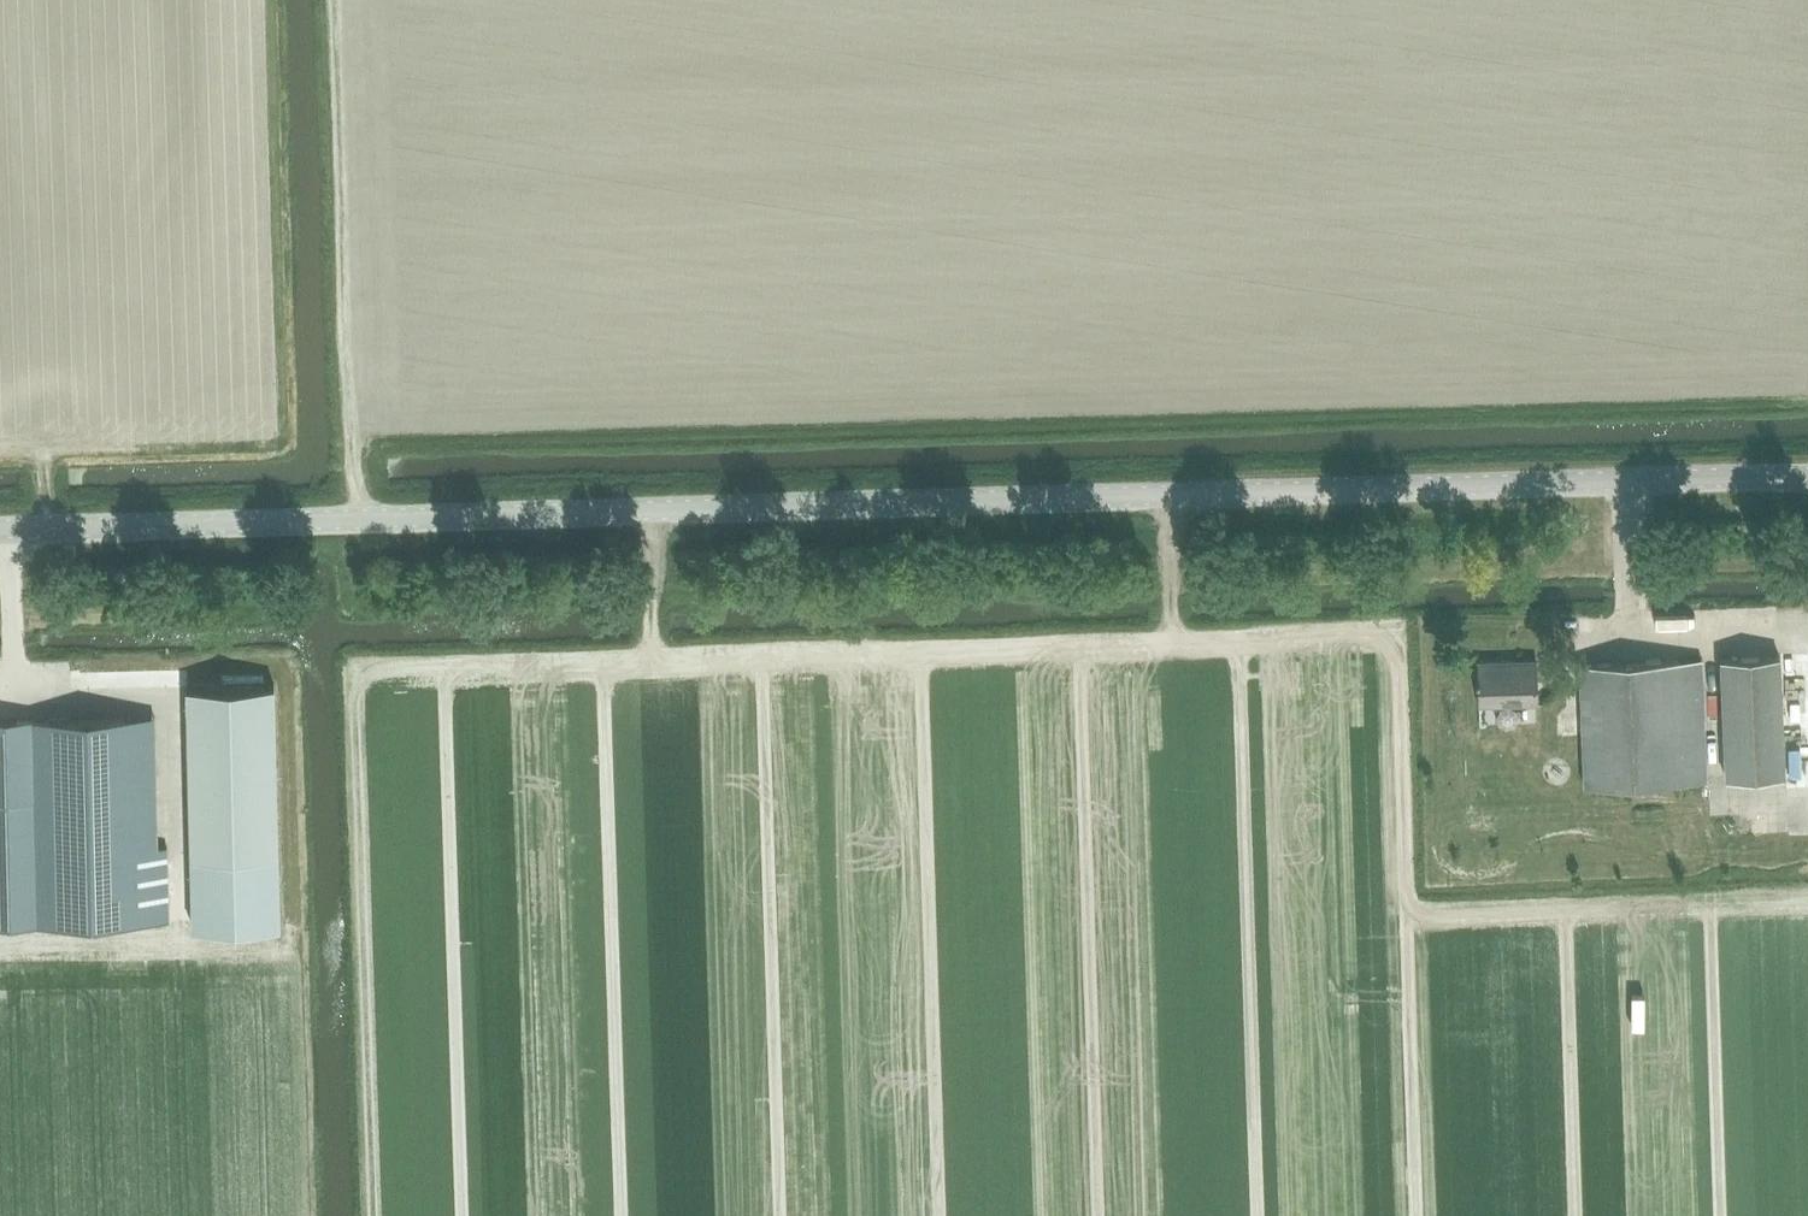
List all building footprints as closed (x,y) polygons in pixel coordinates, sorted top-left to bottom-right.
[(1780,654),(1779,654),(1719,657),(1725,778),(1786,775),(1780,654)] [(1581,661),(1583,733),(1556,734),(1557,757),(1584,755),(1585,785),(1708,781),(1703,656),(1581,661)] [(1481,705),(1538,703),(1537,659),(1479,662),(1481,705)] [(188,686),(192,855),(279,853),(275,683),(188,686)] [(0,718),(0,924),(170,920),(169,846),(159,846),(156,716),(33,718),(33,717),(0,718)]
